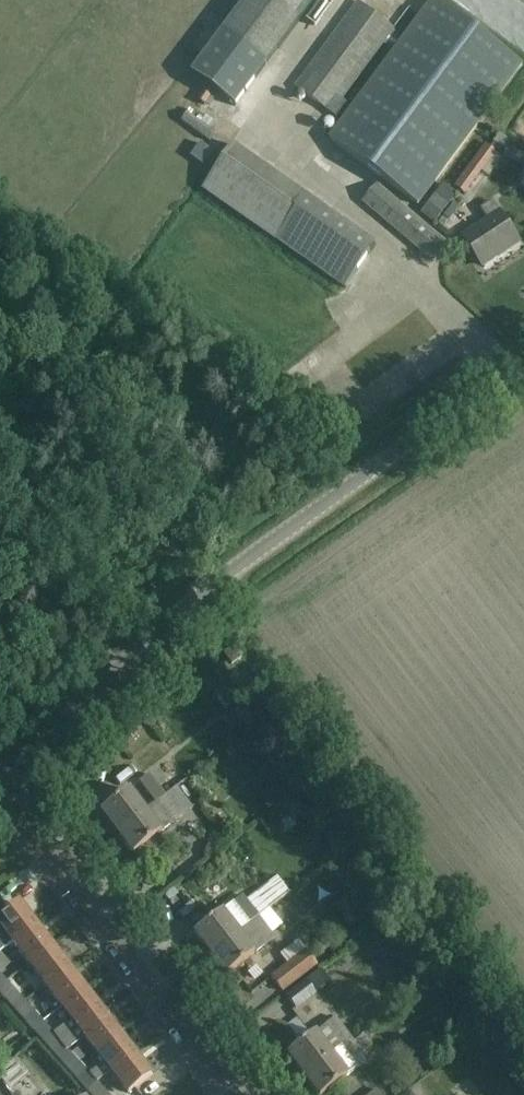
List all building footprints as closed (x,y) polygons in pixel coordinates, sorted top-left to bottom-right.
[(195,76),(207,86),(238,108),(270,66),(319,0),(252,0),(226,35),(195,76)] [(420,206),(523,66),(523,62),(440,0),(437,0),(332,141),(420,206)] [(298,90),(333,115),(396,31),(361,5),(298,90)] [(377,248),(234,148),(205,190),(347,290),(377,248)] [(364,203),(435,263),(449,246),(378,186),(364,203)] [(421,217),(434,226),(455,196),(442,186),(421,217)] [(464,237),(471,249),(483,267),(520,243),(494,202),(481,210),(489,221),(464,237)] [(223,656),(230,666),(241,659),(233,648),(223,656)] [(164,797),(148,775),(139,783),(155,804),(164,797)] [(144,812),(116,834),(132,855),(192,809),(185,801),(197,792),(187,779),(164,797),(155,804),(144,812)] [(144,812),(128,791),(100,813),(116,834),(144,812)] [(193,934),(209,955),(268,909),(289,893),(276,877),(246,901),(242,896),(193,934)] [(34,927),(17,905),(6,913),(0,906),(0,953),(34,927)] [(268,909),(209,955),(225,977),(275,938),(272,934),(282,926),(268,909)] [(34,927),(12,944),(20,955),(28,965),(51,948),(34,927)] [(294,943),(298,953),(317,946),(313,935),(294,943)] [(51,948),(28,965),(45,987),(67,969),(51,948)] [(290,970),(273,983),(281,993),(315,967),(305,953),(288,966),(290,970)] [(45,987),(61,1008),(83,991),(67,969),(45,987)] [(321,970),(286,997),(295,1009),(315,995),(314,993),(329,981),(321,970)] [(14,1010),(24,1003),(6,983),(0,987),(0,995),(14,1010)] [(71,1020),(53,1034),(59,1042),(77,1028),(99,1011),(83,991),(61,1008),(71,1020)] [(14,1010),(32,1030),(42,1022),(24,1003),(14,1010)] [(99,1011),(77,1028),(59,1042),(67,1050),(84,1037),(95,1051),(117,1034),(99,1011)] [(286,1055),(302,1077),(350,1040),(334,1019),(286,1055)] [(132,1054),(117,1034),(95,1051),(104,1063),(89,1074),(96,1082),(97,1082),(111,1072),(110,1071),(132,1054)] [(302,1077),(316,1094),(323,1094),(357,1069),(351,1061),(370,1047),(362,1036),(353,1043),(350,1040),(302,1077)] [(59,1042),(49,1049),(69,1071),(79,1063),(67,1050),(59,1042)] [(12,1064),(25,1082),(46,1067),(34,1049),(12,1064)] [(110,1071),(111,1072),(128,1094),(150,1077),(132,1054),(110,1071)] [(69,1071),(86,1090),(96,1082),(89,1074),(79,1063),(69,1071)] [(23,1087),(14,1068),(0,1075),(0,1094),(7,1094),(23,1087)] [(34,1094),(38,1094),(61,1084),(55,1071),(28,1083),(34,1094)] [(86,1090),(91,1094),(108,1094),(97,1082),(96,1082),(86,1090)]
